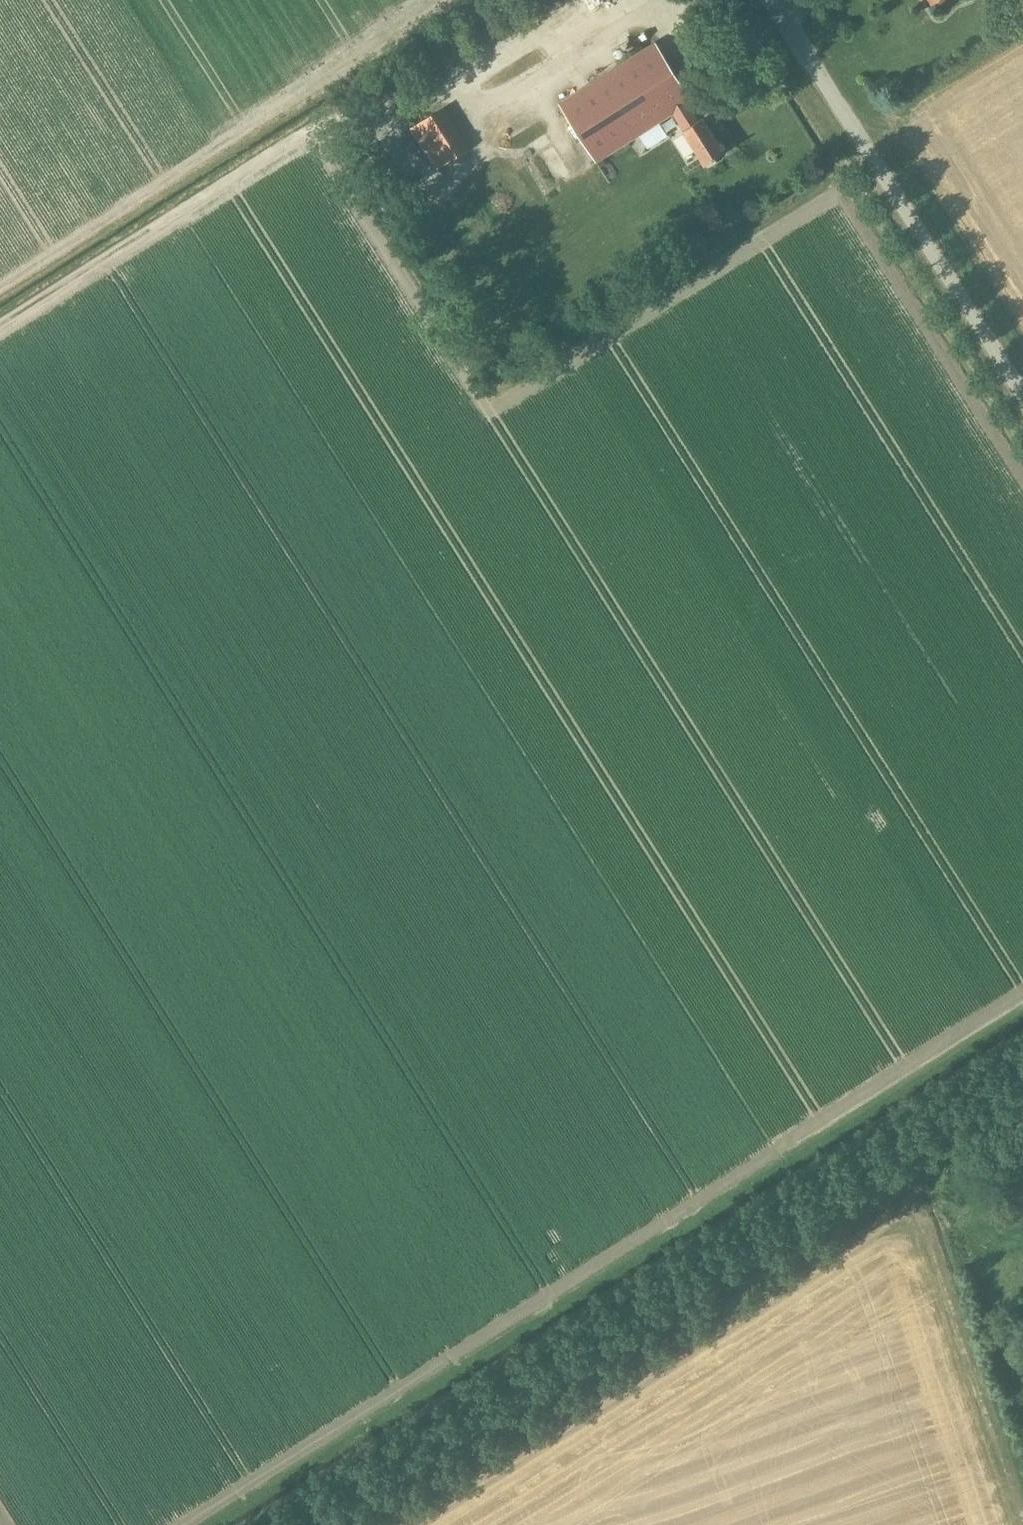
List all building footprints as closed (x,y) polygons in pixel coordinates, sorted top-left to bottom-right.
[(698,121),(687,105),(691,102),(654,43),(558,103),(595,162),(672,114),(683,131),(682,131),(704,166),(724,154),(702,119),(698,121)] [(435,171),(470,149),(443,106),(408,128),(435,171)]
